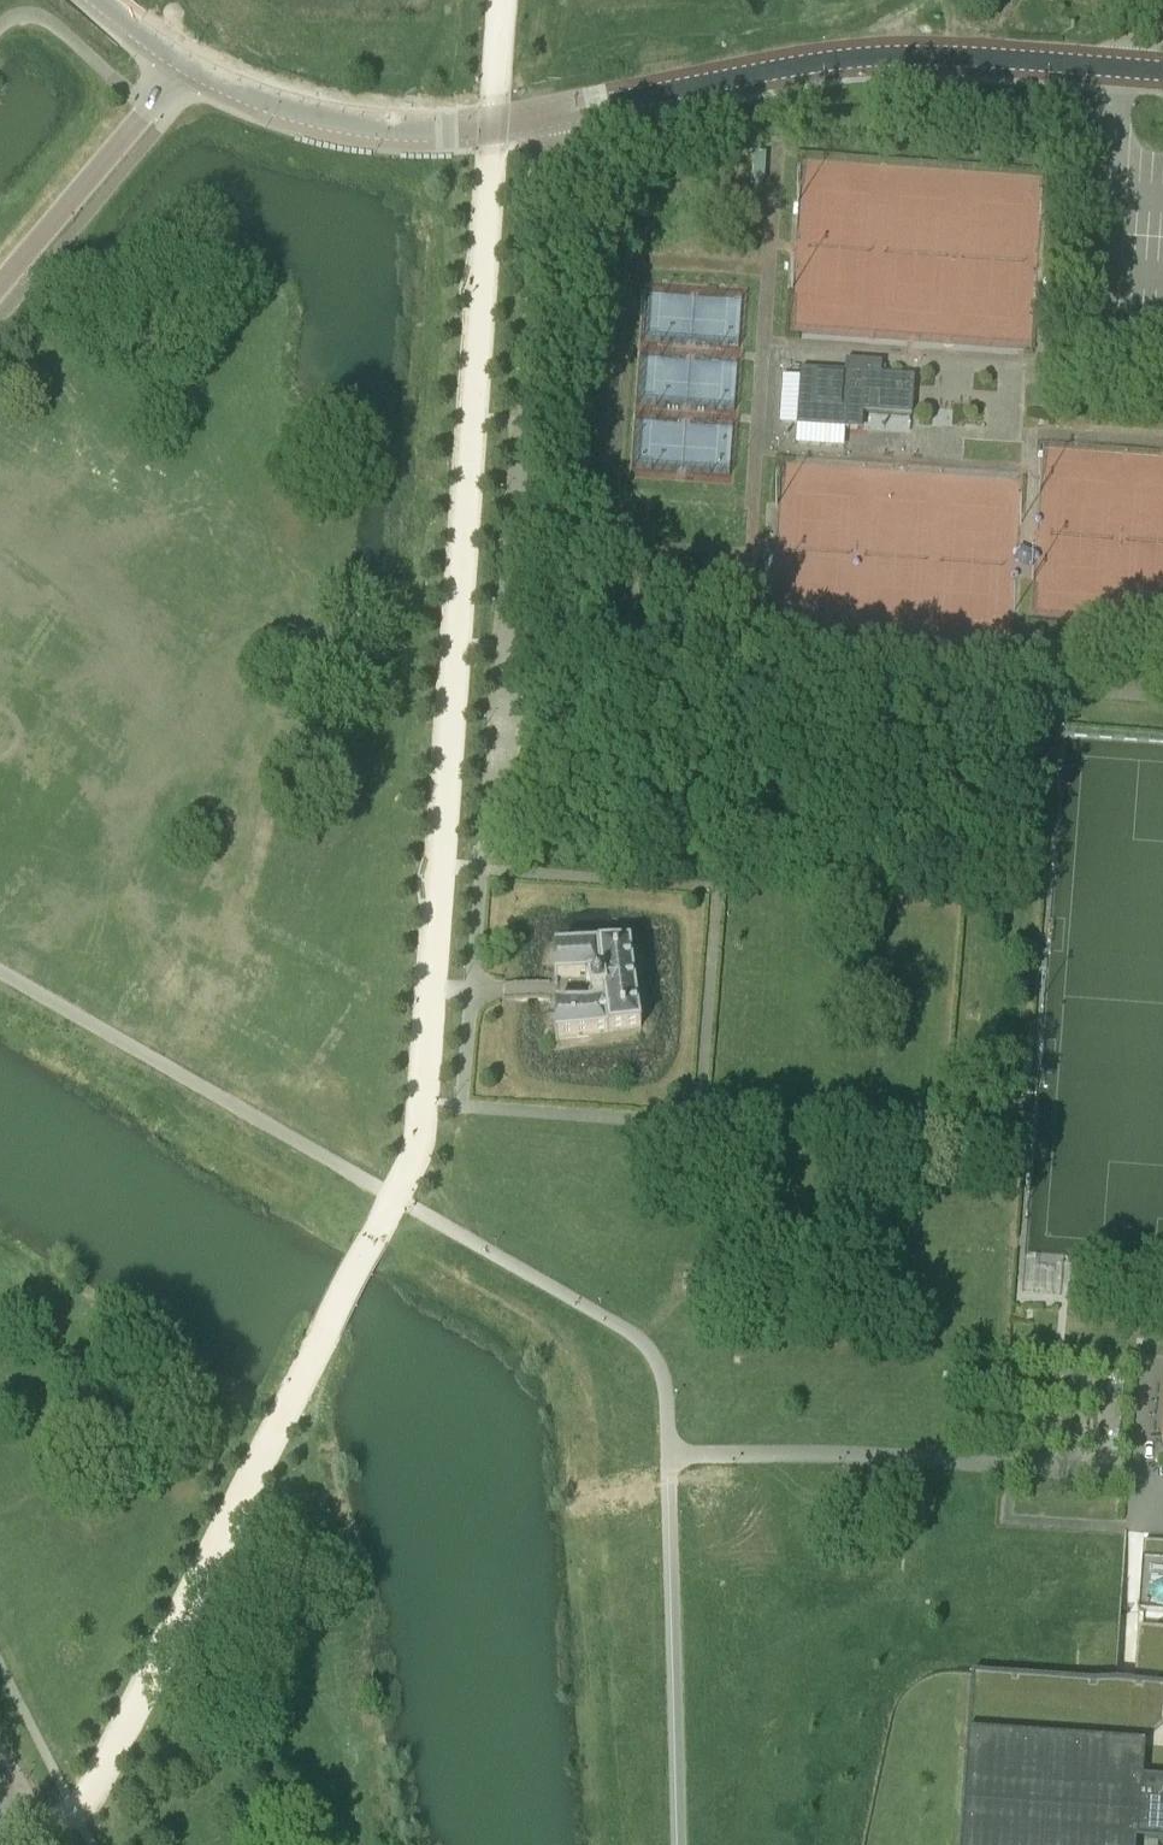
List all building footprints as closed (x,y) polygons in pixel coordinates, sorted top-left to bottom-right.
[(755,199),(766,200),(767,175),(756,174),(755,199)] [(915,379),(800,370),(796,427),(848,431),(858,431),(911,434),(912,418),(915,379)] [(556,1041),(642,1031),(637,988),(631,948),(600,950),(555,953),(555,982),(587,981),(588,994),(588,1007),(555,1007),(556,1041)] [(961,1844),(1162,1844),(1162,1544),(1144,1543),(1134,1687),(972,1676),(967,1746),(961,1844)]
